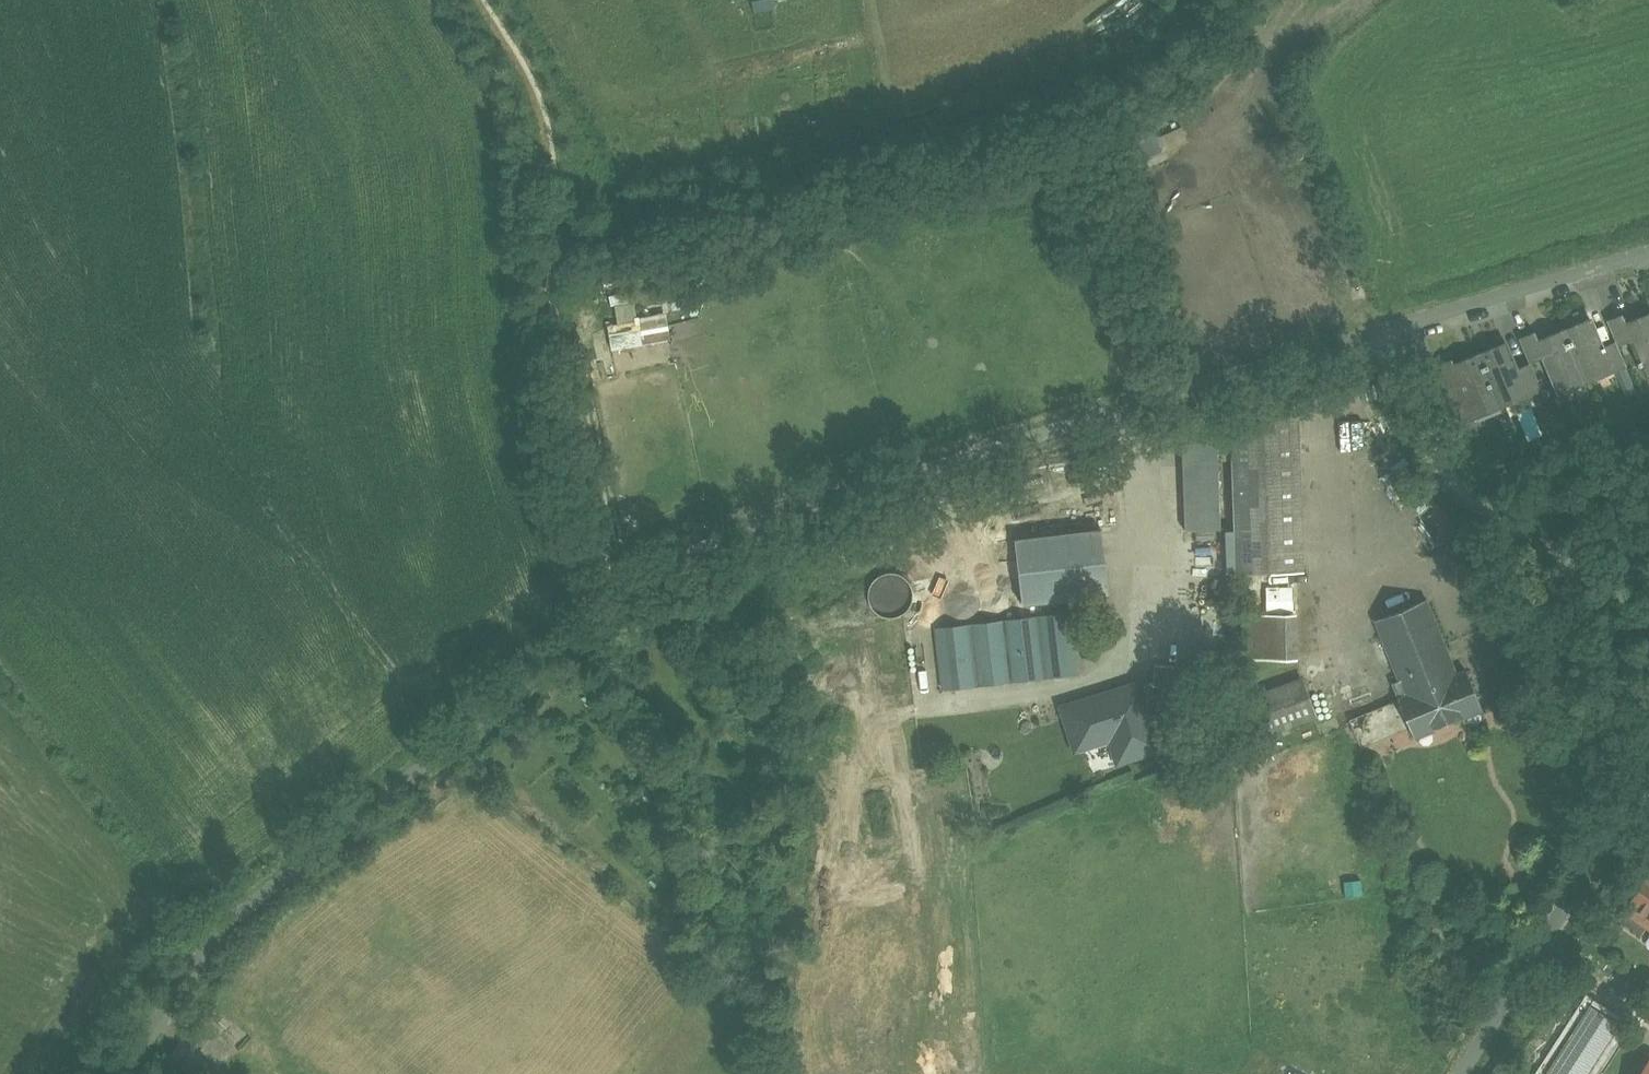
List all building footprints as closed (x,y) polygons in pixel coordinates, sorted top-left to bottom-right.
[(614,305),(618,324),(638,320),(634,301),(614,305)] [(666,312),(640,317),(640,320),(645,344),(671,339),(666,312)] [(1623,312),(1609,318),(1616,336),(1619,343),(1632,338),(1625,322),(1627,321),(1623,312)] [(1641,319),(1640,316),(1627,321),(1625,322),(1632,338),(1648,376),(1648,375),(1648,372),(1647,368),(1648,367),(1648,316),(1641,319)] [(1565,328),(1587,382),(1589,381),(1587,376),(1610,367),(1611,366),(1601,342),(1590,317),(1576,323),(1578,327),(1568,331),(1565,326),(1564,326),(1565,328)] [(613,350),(645,344),(640,320),(638,320),(618,324),(609,326),(613,350)] [(1565,328),(1539,339),(1537,340),(1545,357),(1543,358),(1559,394),(1587,382),(1565,328)] [(1536,332),(1522,337),(1532,361),(1532,362),(1543,358),(1545,357),(1537,340),(1539,339),(1536,332)] [(1619,343),(1616,336),(1601,342),(1611,366),(1610,367),(1612,372),(1628,365),(1619,343)] [(1507,342),(1492,348),(1494,352),(1484,356),(1482,352),(1480,352),(1503,407),(1505,406),(1502,401),(1526,391),(1527,390),(1517,367),(1507,342)] [(1480,358),(1470,362),(1468,358),(1455,363),(1453,364),(1461,383),(1443,390),(1458,426),(1478,417),(1476,411),(1498,402),(1501,408),(1503,407),(1480,352),(1478,353),(1480,358)] [(1453,359),(1433,367),(1443,390),(1461,383),(1453,364),(1455,363),(1453,359)] [(1532,362),(1532,361),(1517,367),(1527,390),(1526,391),(1528,396),(1544,390),(1532,362)] [(1300,417),(1232,419),(1237,573),(1305,570),(1300,417)] [(1219,442),(1184,443),(1187,531),(1222,529),(1219,442)] [(1456,521),(1440,506),(1432,515),(1448,530),(1456,521)] [(1100,530),(1016,540),(1023,602),(1108,593),(1100,530)] [(892,572),(887,573),(882,575),(878,578),(875,581),(872,587),(870,592),(870,595),(871,599),(872,605),(874,608),(877,611),(880,613),(883,615),(888,617),(893,618),(897,617),(903,615),(908,612),(912,607),(914,604),(915,600),(916,595),(915,590),(914,587),(912,582),(909,579),(906,576),(902,574),(897,572),(892,572)] [(1425,600),(1380,619),(1380,618),(1377,619),(1401,679),(1393,682),(1415,735),(1419,734),(1418,733),(1435,726),(1435,727),(1462,716),(1462,715),(1479,708),(1479,709),(1483,707),(1468,670),(1458,674),(1428,598),(1425,600)] [(850,767),(842,698),(1079,672),(1073,613),(804,643),(818,771),(850,767)] [(1299,614),(1245,615),(1246,660),(1299,659),(1299,614)] [(1194,667),(1157,665),(1155,686),(1192,689),(1194,667)] [(1303,680),(1244,701),(1257,736),(1316,715),(1303,680)] [(1106,696),(1067,708),(1079,747),(1114,736),(1121,759),(1160,747),(1140,685),(1119,692),(1119,693),(1107,697),(1106,696)] [(1626,910),(1648,925),(1648,875),(1626,910)]
